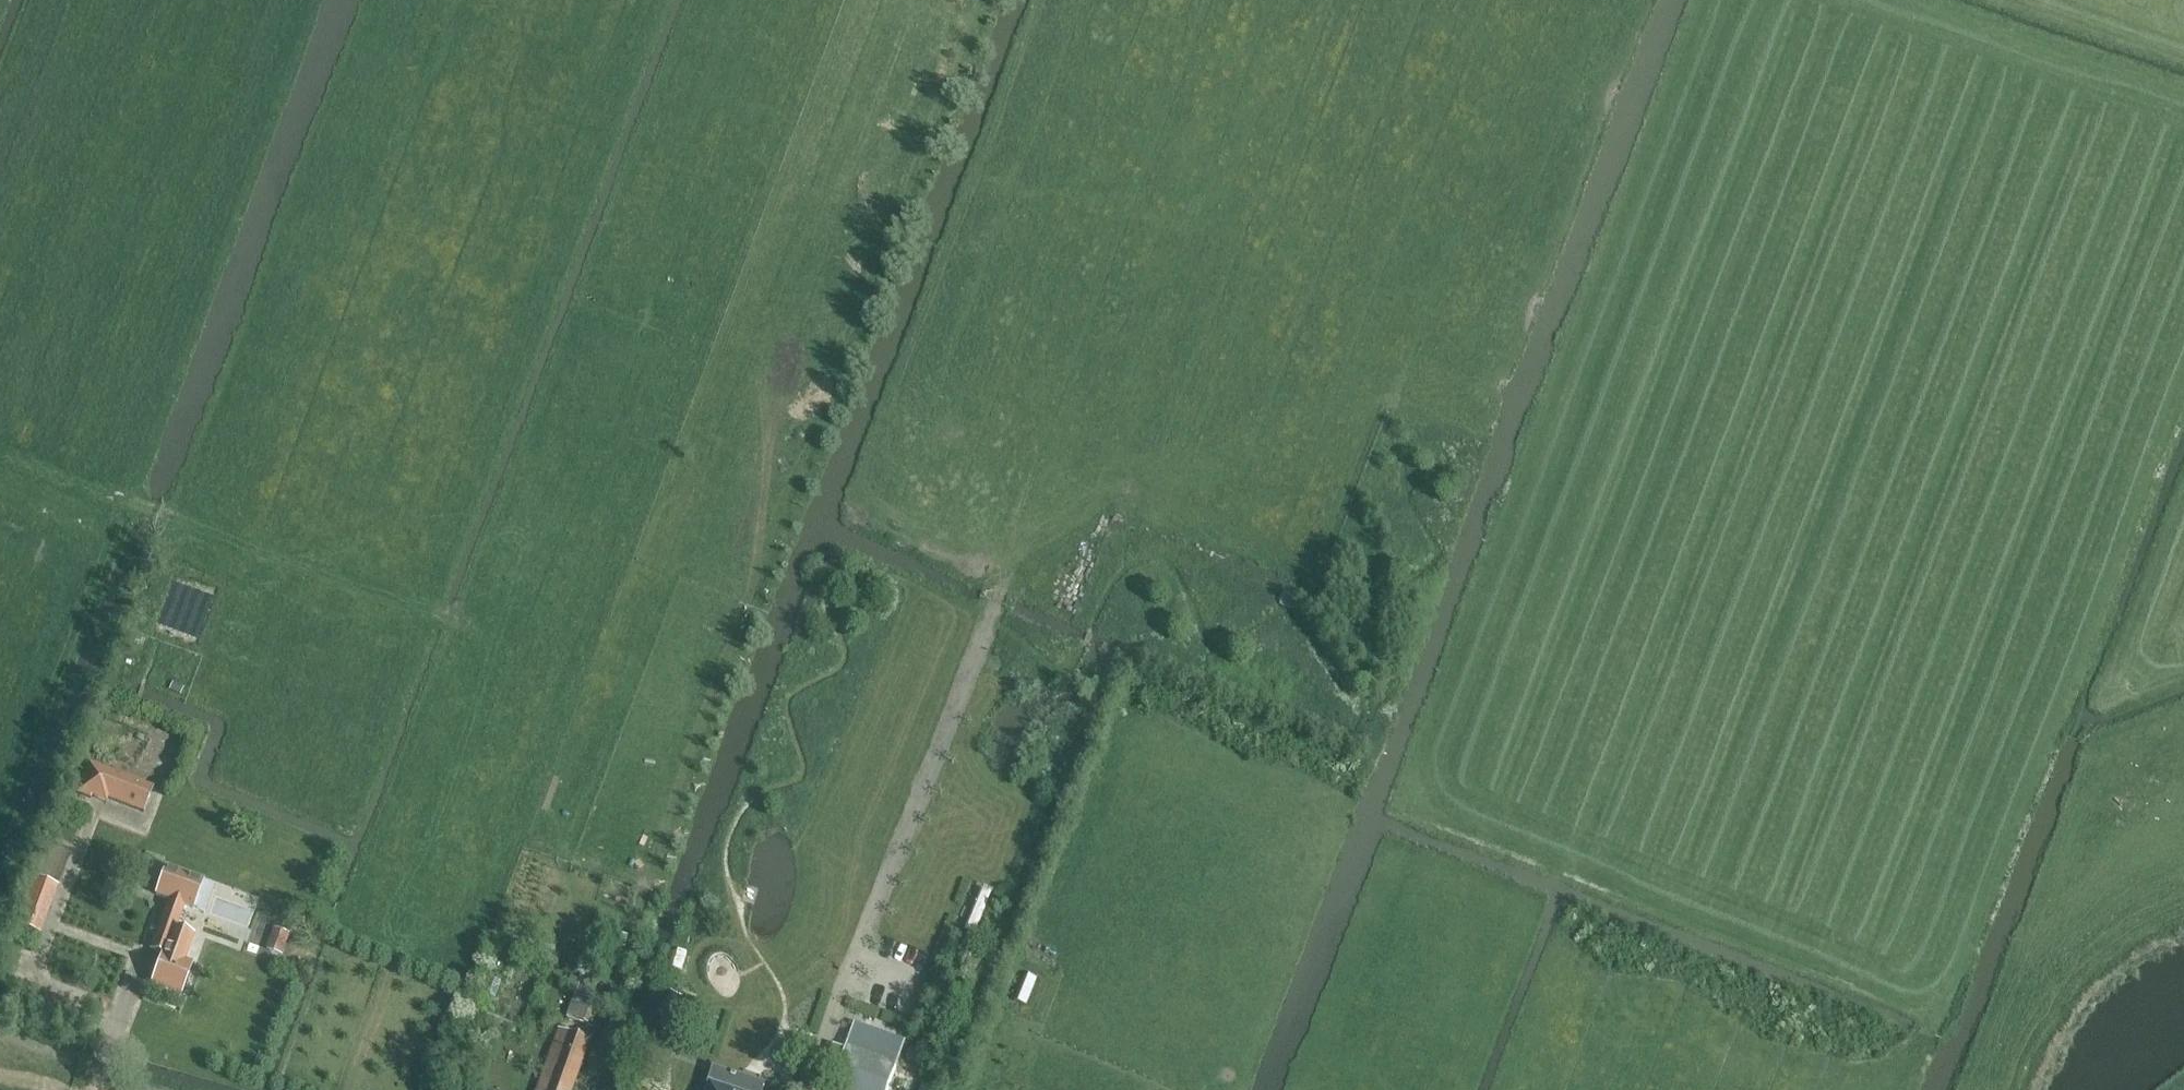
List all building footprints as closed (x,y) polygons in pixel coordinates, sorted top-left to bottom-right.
[(144,813),(154,788),(88,763),(77,794),(91,799),(93,793),(144,813)] [(166,868),(156,895),(168,899),(151,949),(163,953),(152,983),(182,994),(193,964),(186,961),(194,936),(176,930),(185,905),(193,908),(203,881),(166,868)] [(58,886),(36,877),(17,925),(40,934),(58,886)] [(290,934),(277,929),(270,950),(283,955),(290,934)] [(1038,979),(1024,974),(1014,1001),(1028,1007),(1038,979)] [(664,991),(657,1012),(673,1018),(680,996),(664,991)] [(585,997),(577,1018),(590,1023),(598,1002),(585,997)] [(823,1073),(836,1077),(831,1089),(889,1089),(906,1041),(855,1023),(846,1049),(833,1044),(823,1073)] [(536,1089),(571,1089),(590,1043),(571,1035),(572,1032),(559,1028),(548,1058),(549,1059),(536,1089)]
